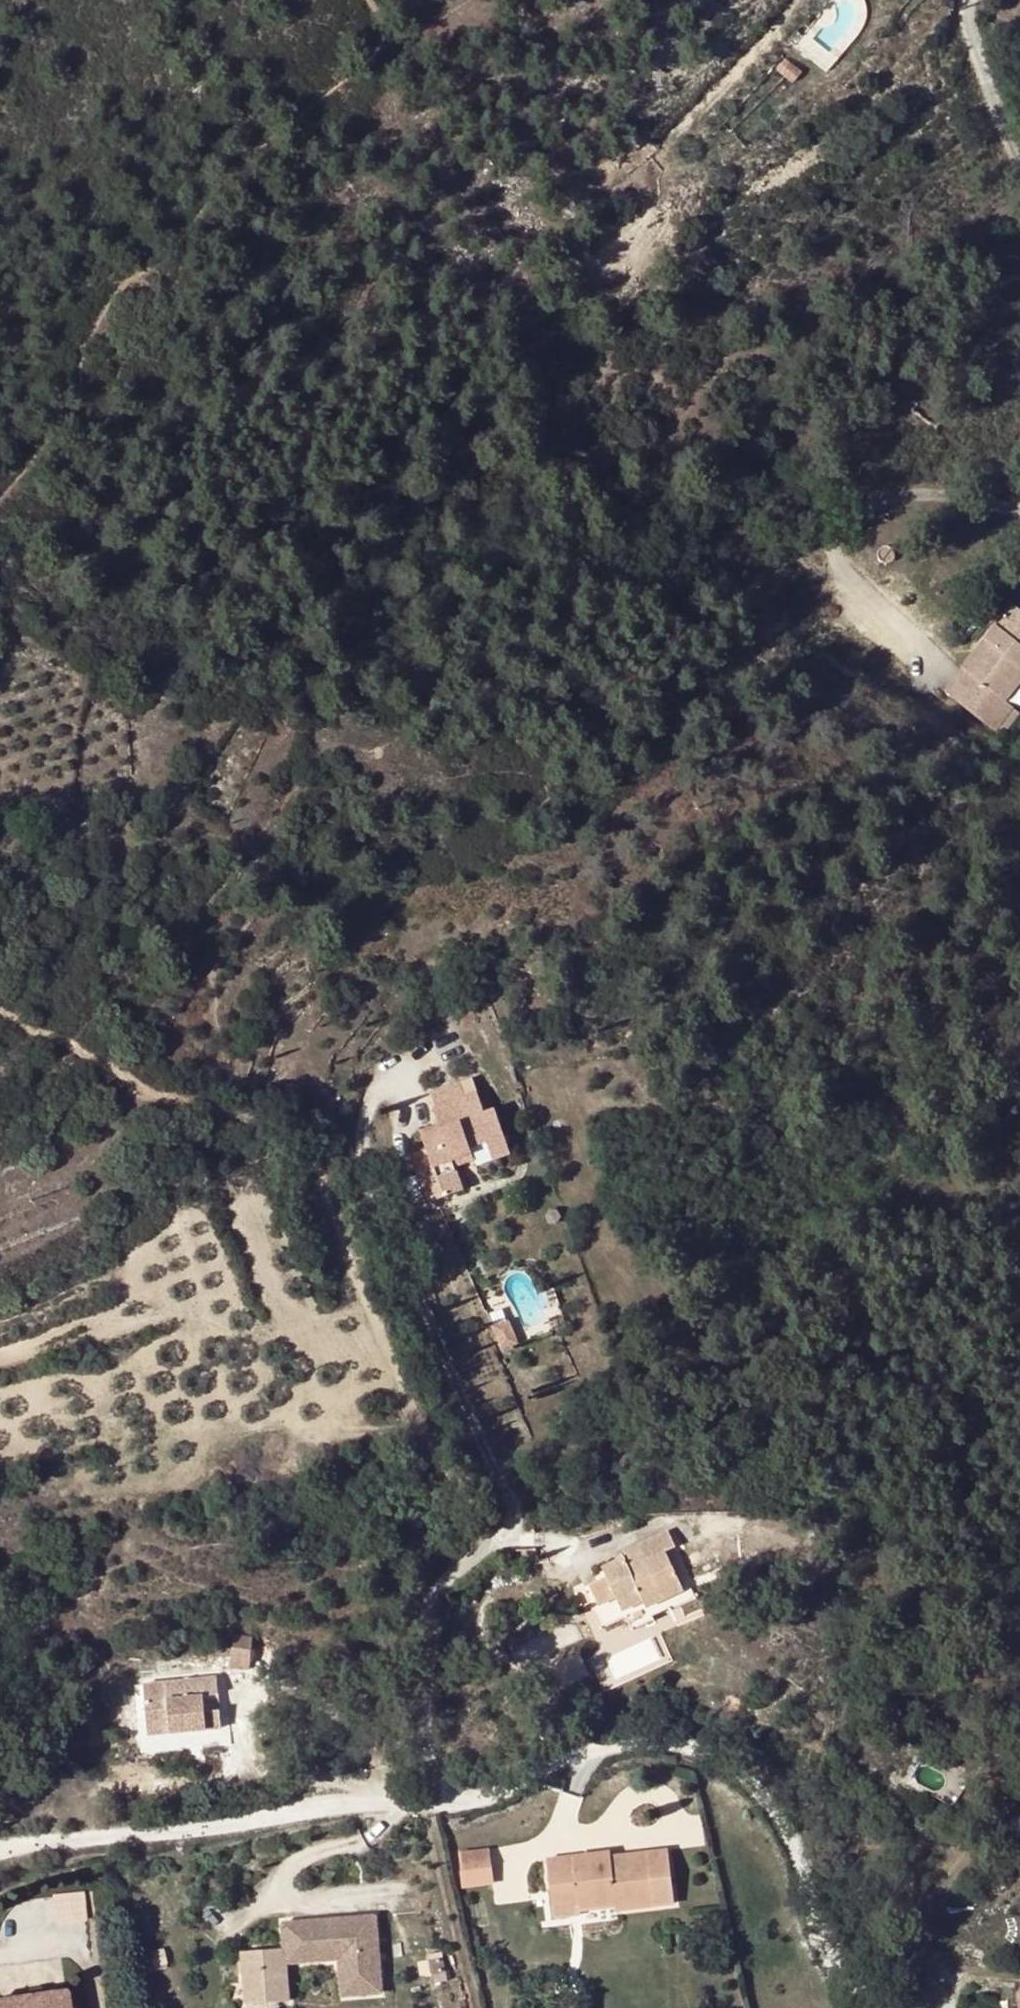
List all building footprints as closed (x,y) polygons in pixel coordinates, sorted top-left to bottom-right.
[(1019,682),(1019,610),(1014,606),(963,668),(1004,701),(1019,682)] [(385,1068),(383,1063),(375,1067),(378,1072),(385,1068)] [(434,1110),(439,1124),(442,1130),(424,1136),(429,1150),(412,1155),(429,1202),(463,1189),(456,1167),(454,1160),(472,1154),(470,1146),(487,1140),(494,1160),(510,1154),(494,1111),(485,1114),(478,1094),(434,1110)] [(424,1136),(442,1130),(439,1124),(422,1130),(424,1136)] [(472,1154),(454,1160),(456,1167),(474,1160),(472,1154)] [(669,1532),(640,1546),(647,1560),(631,1569),(625,1558),(604,1570),(608,1577),(590,1586),(600,1606),(618,1599),(623,1611),(644,1601),(646,1608),(684,1590),(667,1552),(676,1547),(669,1532)] [(631,1569),(647,1560),(640,1546),(624,1555),(625,1558),(631,1569)] [(252,1640),(233,1638),(231,1670),(251,1671),(252,1640)] [(142,1685),(147,1725),(170,1723),(171,1733),(190,1731),(221,1728),(219,1712),(212,1712),(210,1695),(217,1694),(216,1677),(142,1685)] [(148,1735),(171,1733),(170,1723),(147,1725),(148,1735)] [(222,1736),(221,1728),(190,1731),(190,1740),(203,1738),(222,1736)] [(493,1869),(491,1850),(461,1853),(462,1872),(493,1869)] [(596,1867),(612,1866),(612,1859),(611,1855),(595,1856),(596,1867)] [(617,1906),(617,1912),(654,1908),(647,1856),(612,1859),(612,1866),(596,1867),(595,1856),(546,1862),(554,1919),(582,1915),(581,1909),(617,1906)] [(335,1932),(339,1953),(379,1945),(366,1883),(348,1887),(351,1897),(336,1900),(334,1890),(276,1903),(281,1928),(283,1942),(335,1932)] [(336,1900),(351,1897),(348,1887),(334,1890),(336,1900)] [(55,1892),(57,1922),(89,1920),(88,1891),(55,1892)] [(283,1942),(281,1928),(239,1936),(249,1988),(291,1980),(284,1943),(283,1942)] [(382,1960),(379,1945),(339,1953),(343,1968),(382,1960)] [(28,1991),(29,1997),(43,1995),(42,1988),(28,1991)] [(65,1992),(43,1995),(29,1997),(0,2001),(0,2007),(67,2007),(65,1992)]
